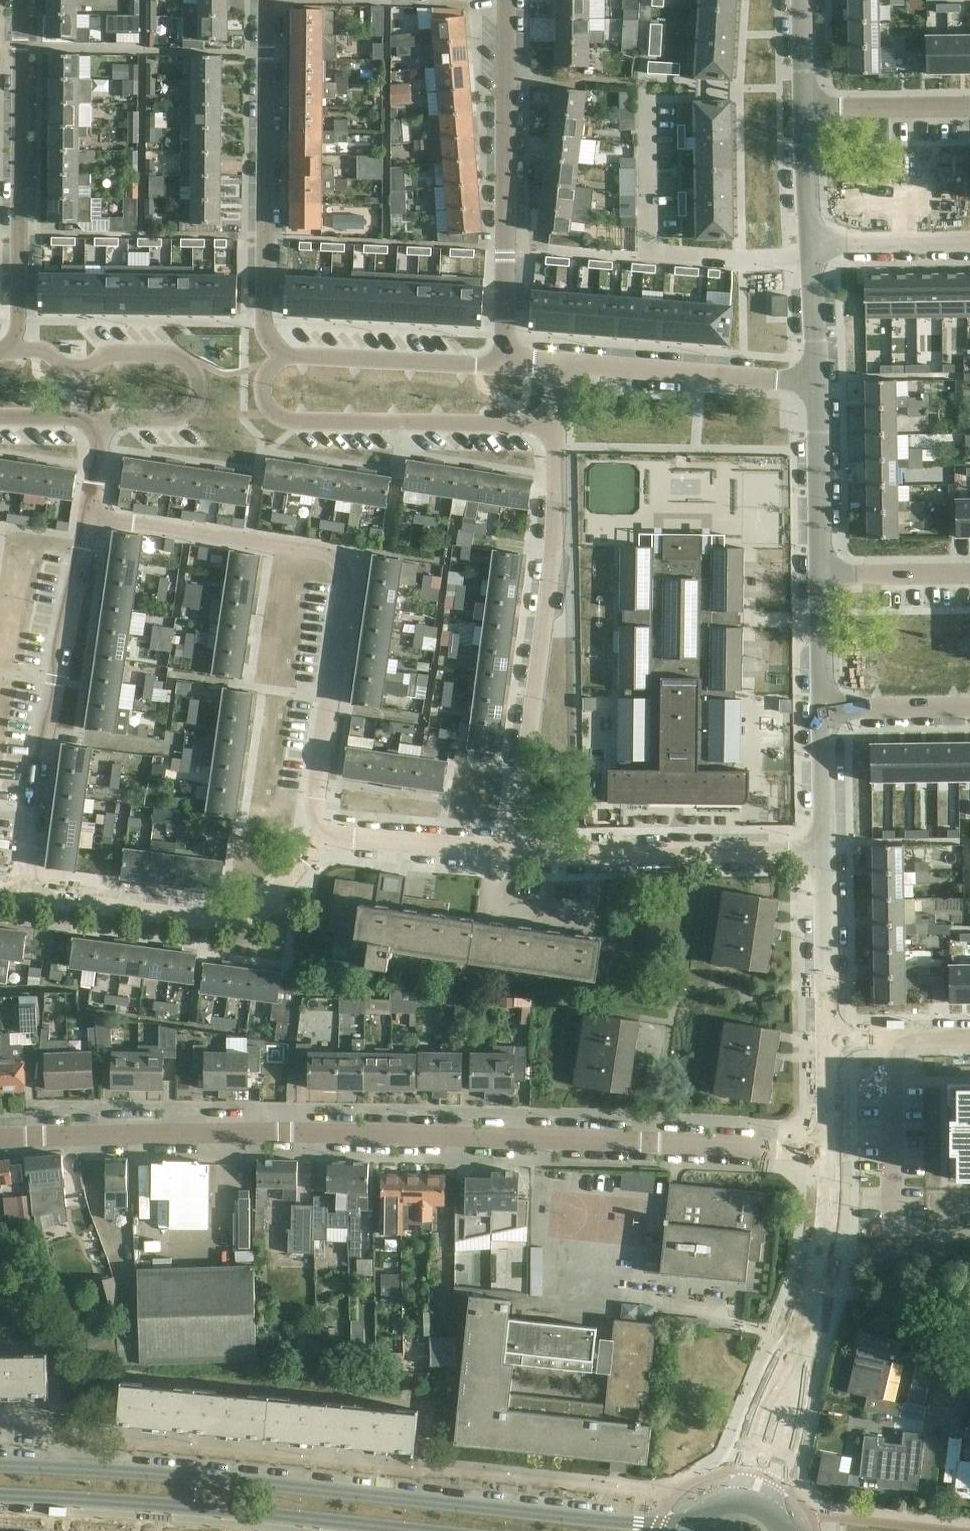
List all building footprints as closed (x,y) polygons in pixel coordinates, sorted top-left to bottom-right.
[(49,14),(77,14),(77,0),(49,0),(49,14)] [(147,0),(146,14),(157,14),(157,1),(147,0)] [(199,5),(184,5),(184,15),(228,15),(228,0),(199,0),(199,5)] [(558,19),(589,20),(590,0),(558,0),(558,19)] [(700,10),(735,12),(736,0),(701,0),(700,10)] [(879,0),(849,0),(850,23),(880,23),(879,0)] [(131,1),(130,16),(139,16),(140,1),(131,1)] [(949,5),(937,5),(937,13),(949,13),(949,5)] [(961,5),(949,5),(949,13),(961,13),(961,5)] [(373,7),(373,9),(373,22),(373,37),(385,38),(385,22),(385,7),(373,7)] [(419,34),(392,36),(392,48),(397,47),(407,47),(467,41),(465,11),(433,9),(433,16),(434,29),(419,31),(419,34)] [(735,12),(700,10),(695,76),(711,78),(731,79),(735,12)] [(313,11),(293,11),(292,34),(323,34),(323,11),(313,11)] [(77,14),(49,14),(49,39),(50,39),(50,40),(52,40),(52,39),(74,39),(74,40),(76,40),(76,43),(90,43),(91,29),(91,14),(77,14)] [(157,14),(146,14),(146,31),(157,31),(157,14)] [(107,15),(107,34),(139,34),(139,16),(130,16),(107,15)] [(203,40),(208,40),(228,41),(228,15),(184,15),(183,48),(203,48),(203,40)] [(589,20),(558,19),(558,43),(589,43),(604,43),(604,33),(589,33),(589,20)] [(624,19),(623,34),(622,44),(637,45),(639,20),(624,19)] [(880,49),(880,23),(850,23),(850,50),(880,49)] [(650,40),(662,41),(663,25),(652,24),(651,24),(650,40)] [(323,34),(292,34),(292,59),(322,59),(322,60),(337,60),(338,35),(323,35),(323,34)] [(950,36),(927,37),(927,74),(950,74),(950,36)] [(950,36),(950,74),(969,74),(969,36),(950,36)] [(905,48),(905,38),(891,39),(891,49),(905,48)] [(650,40),(649,56),(650,56),(661,57),(662,41),(650,40)] [(407,47),(397,47),(398,57),(408,56),(436,54),(437,67),(469,64),(467,41),(407,47)] [(589,67),(589,43),(558,43),(557,67),(589,67)] [(384,44),(374,44),(374,61),(384,62),(384,44)] [(637,45),(622,44),(622,54),(637,54),(637,45)] [(880,49),(850,50),(850,59),(851,71),(851,75),(880,75),(897,75),(897,74),(896,58),(906,58),(905,48),(891,49),(880,49)] [(52,55),(51,79),(51,80),(79,80),(79,55),(52,55)] [(192,56),(192,80),(222,80),(222,56),(192,56)] [(322,59),(292,59),(292,82),(322,82),(322,60),(322,59)] [(649,62),(648,74),(664,75),(665,63),(649,62)] [(665,63),(664,75),(680,76),(681,64),(665,63)] [(471,88),(469,64),(437,67),(439,91),(471,88)] [(139,65),(130,65),(130,80),(139,80),(139,65)] [(147,65),(147,80),(156,80),(156,65),(147,65)] [(349,73),(335,73),(335,82),(349,82),(349,73)] [(93,80),(79,80),(51,80),(51,104),(93,104),(93,80)] [(139,95),(139,80),(130,80),(130,81),(124,81),(124,96),(130,96),(130,95),(139,95)] [(156,95),(156,80),(147,80),(147,95),(156,95)] [(221,104),(222,80),(192,80),(180,80),(180,104),(192,104),(221,104)] [(322,82),(292,82),(292,106),(322,106),(322,99),(337,99),(337,95),(349,95),(349,82),(335,82),(335,83),(322,83),(322,82)] [(384,85),(374,85),(375,108),(385,108),(384,85)] [(411,85),(392,86),(392,95),(412,93),(411,85)] [(472,112),(471,88),(439,91),(441,115),(472,112)] [(586,92),(555,88),(552,113),(583,117),(586,92)] [(620,91),(620,121),(635,121),(635,110),(632,110),(632,91),(620,91)] [(412,103),(412,93),(392,95),(392,105),(412,103)] [(732,171),(731,103),(696,104),(697,140),(697,159),(697,171),(732,171)] [(93,104),(51,104),(51,128),(88,128),(92,128),(93,104)] [(221,104),(192,104),(180,104),(181,128),(192,128),(221,128),(221,104)] [(322,106),(292,106),(292,129),(322,130),(322,106)] [(140,113),(129,112),(129,128),(140,128),(140,113)] [(441,115),(430,116),(432,139),(443,138),(474,136),(473,112),(441,115)] [(583,117),(552,113),(550,137),(581,140),(583,117)] [(147,114),(147,128),(156,128),(156,114),(147,114)] [(402,120),(392,120),(392,144),(404,143),(402,120)] [(349,121),(335,121),(335,130),(349,130),(349,121)] [(635,121),(620,121),(620,131),(635,130),(635,121)] [(686,125),(678,125),(678,137),(686,137),(686,125)] [(88,138),(88,128),(51,128),(51,151),(78,151),(78,137),(88,138)] [(139,143),(140,128),(129,128),(129,143),(139,143)] [(156,128),(147,128),(147,143),(163,143),(163,128),(156,129),(156,128)] [(221,128),(192,128),(181,128),(181,140),(192,140),(192,151),(221,152),(221,128)] [(322,130),(292,129),(291,153),(322,154),(322,143),(348,143),(349,130),(335,130),(335,132),(322,132),(322,130)] [(428,131),(414,132),(414,141),(429,139),(428,131)] [(476,159),(474,136),(443,138),(445,162),(476,159)] [(550,137),(547,161),(588,166),(591,141),(581,140),(550,137)] [(686,137),(678,137),(678,149),(686,149),(686,137)] [(429,149),(429,139),(414,141),(415,151),(429,149)] [(96,151),(78,151),(51,151),(51,176),(78,176),(78,174),(78,163),(96,163),(96,151)] [(136,152),(136,151),(128,151),(128,152),(126,152),(126,158),(129,158),(129,175),(138,175),(139,152),(136,152)] [(221,152),(192,151),(181,152),(181,162),(181,176),(192,175),(221,175),(221,152)] [(322,154),(291,153),(291,178),(335,179),(335,167),(322,167),(322,154)] [(384,157),(358,157),(358,179),(384,179),(384,157)] [(478,183),(476,159),(445,162),(447,186),(478,183)] [(620,160),(620,170),(635,170),(635,160),(620,160)] [(146,161),(146,175),(155,175),(155,161),(146,161)] [(578,165),(547,161),(544,185),(575,188),(578,165)] [(392,166),(392,191),(406,190),(405,166),(392,166)] [(635,180),(635,170),(620,170),(620,180),(635,180)] [(733,238),(732,171),(697,171),(698,238),(733,238)] [(91,174),(78,174),(78,176),(51,176),(50,199),(78,199),(78,187),(91,186),(91,174)] [(129,175),(118,175),(117,190),(138,190),(138,175),(129,175)] [(164,176),(149,175),(149,199),(164,199),(164,176)] [(221,199),(221,175),(192,175),(181,176),(181,188),(191,188),(191,199),(221,199)] [(335,179),(291,178),(291,201),(322,202),(322,192),(348,192),(348,180),(335,180),(335,179)] [(480,207),(478,183),(447,186),(449,210),(480,207)] [(544,185),(541,209),(572,213),(573,211),(591,213),(593,190),(575,188),(544,185)] [(687,192),(679,192),(679,204),(687,204),(687,192)] [(93,222),(93,199),(78,199),(50,199),(50,223),(77,223),(78,222),(93,222)] [(125,219),(111,219),(111,232),(138,232),(138,199),(125,199),(125,219)] [(146,199),(146,232),(154,232),(154,215),(155,215),(155,199),(146,199)] [(221,199),(191,199),(191,220),(181,220),(180,231),(216,232),(216,224),(221,224),(221,199)] [(322,202),(291,201),(291,228),(321,228),(322,202)] [(687,204),(679,204),(679,216),(687,216),(687,204)] [(482,232),(480,207),(449,210),(450,231),(438,232),(438,238),(439,241),(438,241),(438,242),(439,242),(479,244),(478,232),(482,232)] [(572,213),(541,209),(539,232),(551,234),(549,245),(579,248),(580,237),(570,235),(571,222),(590,224),(592,213),(591,213),(573,211),(572,213)] [(635,219),(635,209),(621,209),(621,219),(635,219)] [(335,228),(364,228),(365,217),(335,217),(335,228)] [(635,229),(635,219),(621,219),(621,229),(635,229)] [(52,238),(52,246),(64,246),(64,238),(62,238),(52,238)] [(64,238),(64,246),(76,246),(76,238),(64,238)] [(107,238),(96,238),(95,246),(107,246),(107,238)] [(119,238),(107,238),(107,246),(119,246),(119,238)] [(151,239),(139,239),(139,247),(150,247),(151,239)] [(162,239),(151,239),(150,247),(162,247),(162,239)] [(194,239),(182,239),(182,247),(194,247),(194,239)] [(206,239),(194,239),(194,247),(205,247),(206,239)] [(216,239),(215,247),(227,248),(227,240),(216,239)] [(300,245),(300,250),(312,251),(312,245),(312,243),(300,242),(300,245)] [(322,245),(321,251),(333,252),(334,246),(334,244),(322,243),(322,245)] [(334,246),(333,252),(345,252),(346,246),(346,244),(334,244),(334,246)] [(365,247),(365,253),(376,254),(377,248),(377,246),(365,245),(365,247)] [(377,248),(376,254),(388,254),(389,248),(389,246),(377,246),(377,248)] [(408,249),(408,255),(420,255),(420,250),(420,247),(408,247),(408,249)] [(420,250),(420,255),(432,256),(432,250),(432,248),(420,247),(420,250)] [(451,250),(451,257),(463,257),(463,250),(463,249),(451,249),(451,250)] [(463,250),(463,257),(475,258),(475,250),(469,250),(463,249),(463,250)] [(547,257),(546,265),(558,266),(559,258),(547,257)] [(559,258),(558,266),(570,267),(571,259),(559,258)] [(590,260),(589,268),(601,269),(602,261),(590,260)] [(602,261),(601,269),(613,270),(614,262),(602,261)] [(633,263),(632,271),(644,272),(645,264),(633,263)] [(645,264),(644,272),(656,273),(657,265),(645,264)] [(63,270),(41,270),(41,312),(63,312),(64,265),(63,265),(63,270)] [(85,265),(64,265),(63,312),(85,312),(85,265)] [(87,266),(85,265),(85,312),(107,313),(107,266),(106,266),(106,275),(86,275),(87,266)] [(129,266),(107,266),(107,313),(128,313),(129,266)] [(150,266),(129,266),(128,313),(150,313),(150,266)] [(172,267),(150,266),(150,313),(171,313),(172,267)] [(193,267),(172,267),(171,313),(193,314),(193,267)] [(195,267),(193,267),(193,314),(215,314),(215,272),(194,272),(195,267)] [(676,267),(675,275),(687,276),(688,268),(676,267)] [(688,268),(687,276),(699,277),(700,269),(688,268)] [(709,269),(709,277),(720,278),(721,270),(709,269)] [(332,280),(330,317),(351,318),(354,271),(353,271),(352,281),(332,280)] [(354,271),(351,318),(373,319),(376,272),(354,271)] [(216,272),(215,272),(215,314),(237,314),(238,277),(216,277),(216,272)] [(376,272),(373,319),(395,320),(397,273),(376,272)] [(397,273),(395,320),(416,321),(419,275),(397,273)] [(967,274),(942,275),(943,318),(968,318),(967,274)] [(419,275),(416,321),(438,323),(440,276),(419,275)] [(892,275),(865,276),(865,285),(866,317),(866,319),(892,319),(892,275)] [(917,275),(892,275),(892,319),(917,318),(917,275)] [(942,275),(917,275),(917,318),(943,318),(942,275)] [(440,276),(438,323),(459,324),(462,277),(440,276)] [(288,277),(286,314),(308,316),(310,278),(288,277)] [(462,277),(459,324),(482,325),(484,278),(462,277)] [(310,278),(308,316),(330,317),(332,280),(310,278)] [(533,294),(530,329),(553,330),(556,293),(533,291),(533,294)] [(556,293),(553,330),(575,332),(578,295),(556,293)] [(578,295),(575,332),(596,334),(599,297),(578,295)] [(773,317),(780,317),(789,317),(788,296),(772,296),(773,317)] [(599,297),(596,334),(618,335),(621,298),(599,297)] [(621,298),(618,335),(639,337),(642,300),(621,298)] [(642,300),(639,337),(661,339),(664,302),(642,300)] [(664,302),(661,339),(682,341),(685,303),(664,302)] [(685,303),(682,341),(704,342),(707,305),(685,303)] [(707,305),(704,342),(729,344),(732,307),(707,305)] [(883,381),(867,381),(867,408),(897,407),(897,408),(908,408),(923,407),(922,398),(909,398),(909,397),(897,397),(897,381),(897,380),(883,380),(883,381)] [(897,407),(867,408),(867,434),(897,433),(897,408),(897,407)] [(923,417),(923,407),(908,408),(908,418),(923,417)] [(898,460),(897,433),(867,434),(868,460),(898,460)] [(937,450),(909,450),(909,459),(923,459),(936,459),(937,450)] [(19,458),(18,463),(4,461),(0,487),(0,489),(22,492),(27,459),(19,458)] [(153,462),(126,458),(119,507),(130,508),(133,488),(149,490),(153,462)] [(38,460),(27,459),(22,492),(49,496),(53,468),(37,465),(38,460)] [(167,459),(167,460),(166,464),(153,462),(149,490),(172,494),(177,461),(167,459)] [(268,459),(264,488),(287,491),(292,463),(268,459)] [(426,459),(426,464),(408,461),(404,490),(430,494),(435,460),(426,459)] [(923,459),(909,459),(909,469),(915,469),(915,474),(923,474),(923,469),(924,469),(923,459)] [(310,460),(309,461),(309,465),(292,463),(287,491),(303,494),(301,504),(311,505),(313,495),(318,462),(310,460)] [(446,461),(435,460),(430,494),(454,497),(458,469),(445,466),(446,461)] [(898,486),(898,460),(868,460),(868,486),(898,486)] [(187,462),(177,461),(172,494),(198,498),(202,470),(186,467),(187,462)] [(329,463),(318,462),(313,495),(335,499),(340,470),(328,468),(329,463)] [(216,466),(216,467),(215,471),(202,470),(198,498),(220,501),(225,468),(216,466)] [(475,466),(475,467),(474,471),(458,469),(454,497),(468,500),(465,518),(476,519),(477,512),(479,501),(478,501),(483,467),(475,466)] [(494,469),(483,467),(478,501),(479,501),(477,512),(501,515),(503,505),(502,505),(507,476),(493,474),(494,469)] [(78,471),(53,468),(49,496),(73,500),(78,471)] [(235,469),(225,468),(220,501),(247,505),(252,477),(234,474),(235,469)] [(358,468),(357,473),(340,470),(335,499),(352,501),(347,533),(357,535),(362,503),(368,469),(358,468)] [(377,471),(368,469),(362,503),(387,506),(391,478),(376,476),(377,471)] [(534,480),(507,476),(502,505),(503,505),(529,509),(534,480)] [(898,486),(868,486),(869,513),(910,512),(910,502),(898,502),(898,486)] [(956,500),(957,537),(969,537),(969,500),(956,500)] [(910,502),(910,512),(924,512),(924,502),(910,502)] [(132,503),(132,509),(131,512),(146,514),(147,505),(132,503)] [(159,507),(147,505),(146,514),(158,516),(159,507)] [(183,510),(182,519),(194,521),(195,512),(183,510)] [(207,514),(195,512),(194,521),(206,523),(207,514)] [(924,512),(910,512),(869,513),(869,539),(899,538),(898,522),(924,522),(924,512)] [(273,513),(272,521),(284,523),(285,515),(273,513)] [(8,514),(7,522),(19,524),(20,516),(8,514)] [(297,516),(285,515),(284,523),(296,525),(297,516)] [(414,524),(426,526),(427,516),(415,515),(414,524)] [(32,517),(20,516),(19,524),(31,526),(32,517)] [(439,518),(427,516),(426,526),(438,527),(439,518)] [(234,518),(232,527),(244,529),(246,520),(234,518)] [(322,520),(320,529),(330,530),(331,522),(322,520)] [(58,521),(57,530),(69,532),(70,523),(58,521)] [(345,524),(331,522),(330,530),(344,533),(345,524)] [(464,522),(462,531),(460,546),(463,546),(472,547),(475,524),(464,522)] [(488,525),(475,524),(472,547),(494,550),(496,540),(491,539),(492,535),(487,534),(488,525)] [(371,537),(382,538),(384,530),(372,528),(371,537)] [(526,532),(514,530),(512,539),(524,541),(526,532)] [(144,536),(115,532),(112,549),(107,548),(106,557),(140,562),(144,536)] [(625,769),(610,769),(609,802),(650,803),(653,803),(663,795),(697,795),(742,804),(743,804),(744,804),(745,803),(746,803),(747,802),(748,801),(749,801),(749,800),(750,799),(750,797),(750,796),(750,771),(735,770),(735,762),(741,762),(742,699),(736,699),(736,691),(742,691),(743,627),(737,627),(738,612),(744,612),(744,548),(725,548),(726,535),(712,535),(712,550),(701,550),(702,535),(664,534),(664,549),(653,549),(653,547),(621,546),(620,610),(624,610),(624,626),(620,626),(619,689),(626,689),(626,698),(619,698),(618,760),(625,760),(625,769)] [(175,540),(167,539),(165,551),(174,552),(175,540)] [(472,547),(463,546),(461,559),(471,560),(472,547)] [(200,547),(199,559),(207,560),(208,548),(200,547)] [(260,556),(232,551),(228,575),(257,579),(260,556)] [(523,555),(494,551),(491,576),(525,580),(526,570),(521,569),(523,555)] [(404,560),(374,555),(372,570),(367,570),(366,578),(401,583),(404,560)] [(140,562),(106,557),(105,567),(110,568),(108,581),(137,585),(140,562)] [(257,579),(228,575),(224,599),(258,604),(259,597),(254,596),(257,579)] [(423,587),(432,588),(441,589),(442,578),(424,575),(423,587)] [(525,580),(491,576),(488,601),(517,605),(519,589),(524,590),(525,580)] [(170,579),(161,577),(159,589),(168,590),(170,579)] [(401,583),(366,578),(365,589),(370,589),(368,603),(397,607),(401,583)] [(137,585),(108,581),(105,598),(100,597),(99,605),(133,610),(137,585)] [(203,586),(186,583),(185,593),(202,596),(203,586)] [(467,586),(458,585),(456,597),(465,598),(467,586)] [(432,588),(423,587),(421,599),(430,600),(432,588)] [(168,590),(159,589),(158,601),(167,602),(168,590)] [(202,596),(185,593),(183,606),(190,607),(190,609),(200,611),(202,596)] [(465,598),(456,597),(455,609),(464,610),(465,598)] [(258,604),(224,599),(221,622),(250,627),(252,615),(257,616),(258,604)] [(517,605),(488,601),(485,624),(519,628),(520,619),(515,618),(517,605)] [(397,607),(368,603),(365,619),(360,618),(359,626),(393,631),(397,607)] [(133,610),(99,605),(98,616),(103,617),(101,629),(130,634),(133,610)] [(250,627),(221,622),(217,648),(251,653),(252,645),(247,644),(250,627)] [(418,624),(416,636),(426,638),(427,625),(418,624)] [(519,628),(485,624),(481,650),(510,654),(512,637),(517,638),(519,628)] [(154,625),(152,637),(162,638),(173,640),(175,629),(154,625)] [(393,631),(359,626),(358,637),(363,638),(361,652),(390,656),(393,631)] [(130,634),(101,629),(98,646),(93,645),(92,654),(126,659),(130,634)] [(441,645),(450,647),(459,648),(460,635),(452,633),(443,632),(441,645)] [(187,633),(186,643),(195,645),(197,635),(187,633)] [(426,638),(416,636),(414,647),(411,647),(410,655),(423,656),(424,646),(437,648),(438,639),(426,638)] [(162,638),(152,637),(151,649),(160,651),(162,638)] [(195,645),(186,643),(183,657),(193,659),(195,645)] [(459,648),(450,647),(448,658),(457,659),(459,648)] [(251,653),(217,648),(216,654),(213,674),(242,678),(244,663),(249,664),(251,653)] [(510,654),(481,650),(478,673),(512,678),(514,667),(509,667),(510,654)] [(390,656),(361,652),(358,667),(353,666),(352,676),(409,684),(410,675),(387,672),(390,656)] [(126,659),(92,654),(91,665),(96,665),(94,678),(123,682),(126,659)] [(410,673),(410,675),(409,684),(419,685),(420,674),(410,673)] [(512,678),(478,673),(475,698),(504,702),(506,686),(511,687),(512,678)] [(156,676),(147,674),(145,686),(155,688),(156,676)] [(409,684),(352,676),(350,686),(355,686),(353,704),(382,708),(384,693),(407,696),(409,684)] [(123,682),(94,678),(91,695),(86,694),(85,703),(120,708),(123,682)] [(454,683),(437,681),(435,693),(453,695),(454,683)] [(419,685),(409,684),(407,696),(417,697),(419,685)] [(155,688),(145,686),(144,698),(153,699),(155,688)] [(234,690),(225,689),(222,714),(250,719),(254,693),(234,690)] [(453,695),(435,693),(433,716),(441,717),(442,706),(451,707),(453,695)] [(504,702),(475,698),(472,721),(506,726),(507,716),(502,715),(504,702)] [(191,699),(189,712),(199,713),(201,701),(191,699)] [(120,708),(85,703),(84,713),(89,714),(87,729),(116,733),(127,735),(131,710),(120,708)] [(189,712),(188,723),(197,724),(199,713),(189,712)] [(222,714),(219,737),(252,742),(253,734),(252,734),(248,733),(250,719),(222,714)] [(365,718),(353,716),(352,725),(364,726),(365,718)] [(506,726),(472,721),(469,748),(497,752),(500,735),(505,735),(506,726)] [(390,731),(402,733),(403,724),(391,722),(390,731)] [(415,725),(403,724),(402,733),(414,735),(415,725)] [(140,725),(138,736),(147,737),(149,726),(140,725)] [(452,740),(453,731),(441,729),(439,738),(452,740)] [(218,737),(218,738),(215,763),(243,767),(245,753),(250,753),(252,742),(218,737)] [(937,743),(916,744),(916,781),(938,781),(937,743)] [(959,743),(937,743),(938,781),(960,781),(959,743)] [(959,743),(960,781),(969,780),(969,743),(959,743)] [(57,759),(56,768),(89,773),(92,748),(84,747),(64,744),(62,759),(57,759)] [(894,744),(872,744),(872,781),(872,782),(873,782),(895,781),(894,744)] [(916,744),(894,744),(895,781),(916,781),(916,744)] [(184,748),(183,760),(192,761),(193,749),(184,748)] [(372,751),(348,748),(344,776),(368,780),(372,751)] [(468,752),(456,750),(455,759),(467,760),(468,752)] [(398,755),(372,751),(368,780),(384,782),(384,787),(393,789),(398,755)] [(421,758),(398,755),(393,789),(403,790),(404,785),(417,787),(421,758)] [(448,762),(421,758),(417,787),(444,791),(448,762)] [(192,761),(183,760),(181,772),(190,773),(192,761)] [(114,763),(113,776),(121,777),(123,765),(114,763)] [(243,767),(215,763),(211,786),(245,791),(246,783),(241,782),(243,767)] [(56,768),(54,778),(55,778),(59,779),(57,793),(86,797),(89,773),(56,768)] [(121,777),(113,776),(111,788),(120,789),(121,777)] [(211,787),(197,786),(195,798),(209,799),(207,814),(236,819),(238,801),(243,802),(245,791),(211,786),(211,787)] [(50,807),(49,817),(83,821),(86,797),(57,793),(55,808),(51,807),(50,807)] [(195,800),(177,798),(175,810),(193,813),(195,800)] [(107,813),(106,825),(115,826),(116,814),(107,813)] [(49,817),(48,826),(48,827),(53,827),(51,840),(80,844),(83,821),(49,817)] [(130,817),(129,826),(141,828),(142,819),(130,817)] [(180,824),(168,822),(167,831),(179,833),(180,824)] [(192,825),(180,824),(179,833),(191,834),(192,825)] [(115,826),(106,825),(104,837),(113,838),(115,826)] [(217,838),(229,839),(230,831),(218,829),(217,838)] [(80,844),(51,840),(47,868),(76,871),(80,844)] [(126,843),(122,878),(137,880),(136,885),(145,886),(150,852),(150,846),(126,843)] [(890,846),(874,846),(874,864),(874,872),(929,871),(929,863),(903,862),(903,845),(890,845),(890,846)] [(175,855),(150,852),(145,886),(155,887),(156,882),(172,884),(175,855)] [(198,859),(175,855),(172,884),(185,886),(185,891),(194,892),(198,859)] [(226,862),(198,859),(194,892),(204,894),(205,889),(222,891),(226,862)] [(91,861),(90,873),(108,876),(110,864),(91,861)] [(929,871),(874,872),(874,882),(874,899),(904,898),(904,884),(917,885),(917,882),(930,882),(929,871)] [(336,932),(334,946),(347,948),(345,963),(421,974),(423,956),(575,978),(597,982),(597,981),(606,982),(610,953),(609,953),(609,956),(601,955),(603,939),(448,917),(450,903),(392,894),(391,901),(379,899),(381,885),(337,879),(329,931),(336,932)] [(721,909),(719,921),(715,945),(719,946),(717,963),(713,962),(713,964),(767,972),(771,944),(776,945),(783,930),(774,926),(778,899),(724,891),(723,892),(727,893),(724,909),(721,909)] [(904,898),(874,899),(875,915),(875,925),(904,924),(916,924),(916,915),(915,898),(904,898)] [(930,915),(916,915),(916,924),(918,924),(930,924),(930,915)] [(904,924),(875,925),(875,934),(875,951),(905,950),(904,924)] [(930,924),(918,924),(918,934),(931,934),(930,924)] [(7,985),(10,958),(24,960),(25,952),(28,932),(2,929),(0,944),(0,984),(7,985)] [(75,938),(72,958),(71,967),(98,970),(102,941),(75,938)] [(116,938),(116,939),(115,943),(102,941),(98,970),(122,973),(126,940),(116,938)] [(135,941),(126,940),(122,973),(144,976),(148,947),(134,946),(135,941)] [(164,945),(164,950),(148,947),(144,976),(170,980),(175,946),(164,945)] [(184,947),(175,946),(170,980),(194,983),(198,954),(183,952),(184,947)] [(905,950),(875,951),(876,967),(876,977),(917,976),(917,967),(918,967),(918,965),(905,966),(905,950)] [(223,960),(223,961),(223,965),(205,963),(201,992),(229,995),(233,962),(223,960)] [(242,963),(233,962),(229,995),(253,998),(256,970),(242,968),(242,963)] [(950,965),(950,990),(951,1003),(969,1002),(969,965),(951,965),(950,965)] [(29,976),(41,978),(42,969),(31,967),(29,976)] [(918,967),(917,967),(917,976),(930,976),(930,967),(918,967)] [(50,979),(63,980),(64,971),(52,970),(50,979)] [(282,973),(256,970),(253,998),(274,1001),(271,1020),(279,1021),(277,1040),(291,1042),(295,1004),(297,988),(294,988),(294,990),(280,989),(282,973)] [(917,976),(876,977),(876,986),(876,1004),(906,1003),(906,989),(919,989),(919,986),(917,986),(917,976)] [(930,976),(917,976),(917,986),(919,986),(930,985),(930,976)] [(391,992),(391,1000),(391,1013),(411,1014),(411,1025),(417,1026),(417,1005),(417,994),(418,992),(391,992)] [(442,994),(417,994),(417,1005),(442,1005),(442,994)] [(468,995),(442,994),(442,1005),(455,1005),(455,1019),(468,1019),(468,995)] [(119,996),(107,995),(106,1004),(118,1006),(119,996)] [(480,995),(468,995),(468,1019),(479,1020),(480,995)] [(22,1033),(38,1032),(37,1005),(39,1005),(39,996),(21,997),(22,1033)] [(131,998),(119,996),(118,1006),(129,1007),(131,998)] [(340,1013),(365,1014),(365,1000),(340,999),(340,1013)] [(391,1000),(365,1000),(365,1014),(391,1015),(391,1013),(391,1000)] [(156,1010),(167,1011),(168,1003),(158,1001),(156,1010)] [(179,1004),(168,1003),(167,1011),(178,1013),(179,1004)] [(582,1030),(577,1067),(580,1067),(578,1084),(575,1084),(574,1085),(629,1093),(633,1066),(638,1066),(644,1052),(636,1048),(640,1020),(585,1012),(584,1013),(588,1014),(586,1030),(582,1030)] [(212,1025),(224,1027),(225,1018),(213,1016),(212,1025)] [(97,1027),(98,1039),(98,1049),(112,1049),(111,1019),(96,1017),(97,1027)] [(237,1020),(225,1018),(224,1027),(236,1028),(237,1020)] [(725,1022),(719,1064),(717,1076),(720,1077),(718,1093),(715,1093),(714,1094),(769,1102),(773,1075),(778,1076),(784,1061),(776,1057),(780,1030),(725,1022)] [(139,1046),(139,1054),(138,1091),(148,1091),(148,1088),(163,1088),(164,1054),(160,1054),(160,1051),(177,1051),(177,1029),(161,1026),(160,1047),(139,1046)] [(98,1039),(97,1027),(89,1028),(89,1040),(98,1039)] [(51,1029),(43,1028),(37,1089),(71,1087),(69,1052),(68,1040),(49,1041),(51,1029)] [(1,1090),(25,1089),(24,1057),(23,1045),(11,1045),(11,1033),(0,1034),(0,1066),(1,1090)] [(356,1040),(355,1054),(339,1053),(339,1091),(352,1091),(352,1088),(364,1088),(365,1054),(365,1040),(356,1040)] [(195,1045),(195,1051),(194,1071),(206,1071),(206,1089),(219,1089),(219,1098),(227,1098),(228,1053),(208,1053),(208,1045),(195,1045)] [(297,1045),(297,1054),(297,1074),(310,1074),(310,1088),(311,1088),(311,1087),(325,1088),(325,1091),(339,1091),(339,1053),(311,1053),(311,1045),(297,1045)] [(248,1054),(228,1053),(227,1098),(234,1098),(235,1089),(248,1089),(249,1071),(261,1072),(261,1046),(248,1046),(248,1054)] [(494,1047),(494,1054),(493,1099),(500,1099),(500,1090),(514,1090),(514,1081),(526,1081),(527,1048),(494,1047)] [(372,1054),(365,1054),(364,1088),(364,1092),(365,1092),(365,1088),(389,1089),(389,1054),(390,1048),(373,1048),(372,1054)] [(92,1051),(69,1052),(71,1087),(93,1087),(92,1051)] [(420,1053),(420,1069),(420,1089),(433,1089),(433,1098),(440,1098),(441,1053),(420,1053)] [(462,1053),(441,1053),(440,1098),(448,1098),(448,1090),(462,1090),(462,1053)] [(114,1054),(114,1067),(113,1087),(129,1088),(129,1091),(138,1091),(139,1054),(114,1054)] [(416,1055),(389,1054),(389,1089),(415,1089),(414,1093),(416,1093),(416,1055)] [(472,1054),(472,1070),(472,1090),(486,1090),(485,1099),(493,1099),(494,1054),(472,1054)] [(951,1087),(951,1179),(969,1179),(969,1087),(951,1087)] [(62,1155),(27,1158),(29,1178),(30,1191),(31,1191),(33,1216),(35,1216),(67,1205),(66,1200),(64,1174),(63,1159),(62,1155)] [(24,1184),(22,1164),(11,1165),(10,1159),(0,1160),(0,1186),(24,1184)] [(128,1159),(107,1159),(106,1223),(116,1223),(116,1208),(127,1208),(128,1159)] [(199,1160),(165,1160),(165,1161),(162,1161),(162,1163),(153,1163),(153,1171),(153,1198),(173,1198),(173,1228),(209,1228),(210,1184),(210,1164),(201,1164),(201,1162),(199,1162),(199,1160)] [(298,1161),(258,1160),(258,1187),(257,1212),(256,1238),(265,1238),(266,1208),(269,1208),(269,1188),(284,1188),(283,1200),(298,1201),(298,1161)] [(337,1213),(328,1213),(328,1226),(347,1227),(349,1162),(329,1162),(328,1181),(328,1192),(338,1192),(337,1213)] [(369,1163),(349,1162),(347,1227),(349,1227),(349,1256),(361,1256),(363,1204),(367,1204),(368,1193),(369,1163)] [(516,1172),(493,1171),(493,1177),(493,1224),(519,1225),(519,1228),(529,1226),(530,1199),(519,1199),(520,1172),(516,1172)] [(403,1176),(382,1175),(381,1234),(403,1234),(402,1232),(403,1176)] [(403,1176),(403,1224),(423,1224),(424,1176),(403,1176)] [(445,1205),(446,1177),(424,1176),(423,1232),(432,1232),(433,1205),(445,1205)] [(457,1205),(457,1242),(467,1239),(467,1231),(493,1231),(493,1224),(493,1177),(471,1177),(467,1177),(467,1205),(458,1205),(457,1205)] [(670,1183),(668,1203),(667,1218),(666,1217),(665,1219),(666,1219),(661,1274),(662,1274),(662,1273),(747,1282),(749,1260),(760,1261),(763,1227),(752,1226),(756,1193),(767,1194),(767,1193),(670,1183)] [(17,1197),(19,1217),(32,1216),(30,1195),(17,1197)] [(315,1196),(314,1205),(314,1240),(327,1240),(328,1226),(328,1213),(328,1196),(315,1196)] [(313,1253),(314,1240),(314,1205),(292,1205),(292,1229),(290,1229),(289,1253),(313,1253)] [(83,1207),(73,1208),(76,1244),(87,1244),(83,1207)] [(658,1262),(647,1260),(646,1271),(657,1273),(658,1262)] [(256,1265),(139,1268),(137,1269),(140,1324),(138,1324),(140,1364),(259,1360),(256,1265)] [(401,1274),(382,1273),(382,1286),(400,1286),(401,1274)] [(460,1404),(459,1407),(455,1444),(474,1446),(474,1444),(609,1459),(609,1457),(642,1460),(642,1463),(648,1464),(652,1425),(641,1424),(641,1421),(639,1421),(641,1401),(648,1401),(656,1324),(615,1320),(605,1420),(598,1420),(600,1404),(510,1394),(514,1364),(593,1372),(593,1371),(597,1372),(598,1361),(594,1361),(597,1328),(509,1319),(511,1300),(517,1294),(527,1295),(527,1296),(528,1296),(528,1294),(456,1287),(456,1295),(471,1297),(469,1314),(470,1315),(464,1375),(463,1375),(462,1381),(464,1381),(461,1404),(460,1404)] [(864,1408),(900,1417),(903,1404),(883,1399),(892,1361),(897,1362),(902,1343),(881,1338),(861,1333),(857,1353),(863,1354),(854,1393),(867,1396),(864,1408)] [(431,1367),(458,1366),(458,1351),(431,1351),(431,1367)] [(17,1356),(5,1356),(0,1356),(0,1398),(23,1398),(23,1394),(48,1394),(48,1398),(49,1398),(49,1378),(48,1352),(47,1352),(47,1356),(17,1356)] [(122,1381),(120,1406),(118,1426),(119,1426),(120,1422),(144,1425),(144,1429),(167,1431),(168,1427),(193,1430),(192,1434),(193,1434),(197,1388),(196,1388),(196,1392),(165,1389),(166,1388),(155,1387),(155,1388),(124,1385),(124,1381),(122,1381)] [(198,1388),(197,1388),(193,1434),(193,1430),(218,1432),(218,1436),(241,1438),(241,1434),(266,1437),(266,1441),(271,1396),(270,1395),(270,1399),(240,1396),(240,1395),(228,1394),(228,1395),(198,1392),(198,1388)] [(272,1396),(271,1396),(266,1441),(267,1441),(267,1437),(292,1439),(292,1443),(315,1445),(315,1441),(340,1444),(340,1448),(345,1403),(344,1403),(344,1406),(313,1403),(313,1402),(302,1401),(302,1402),(272,1399),(272,1396)] [(346,1403),(345,1403),(340,1448),(341,1448),(341,1444),(366,1446),(365,1450),(389,1453),(389,1449),(414,1451),(414,1455),(415,1455),(419,1410),(418,1410),(418,1413),(387,1410),(387,1409),(376,1408),(376,1409),(346,1406),(346,1403)] [(865,1435),(860,1477),(879,1479),(878,1485),(902,1488),(904,1475),(919,1477),(920,1477),(922,1468),(933,1470),(937,1435),(924,1433),(924,1434),(904,1431),(903,1445),(884,1443),(885,1438),(865,1435)] [(947,1461),(944,1481),(956,1483),(955,1490),(969,1492),(969,1462),(960,1460),(962,1438),(949,1437),(947,1461)] [(824,1452),(818,1483),(831,1485),(837,1454),(824,1452)]
